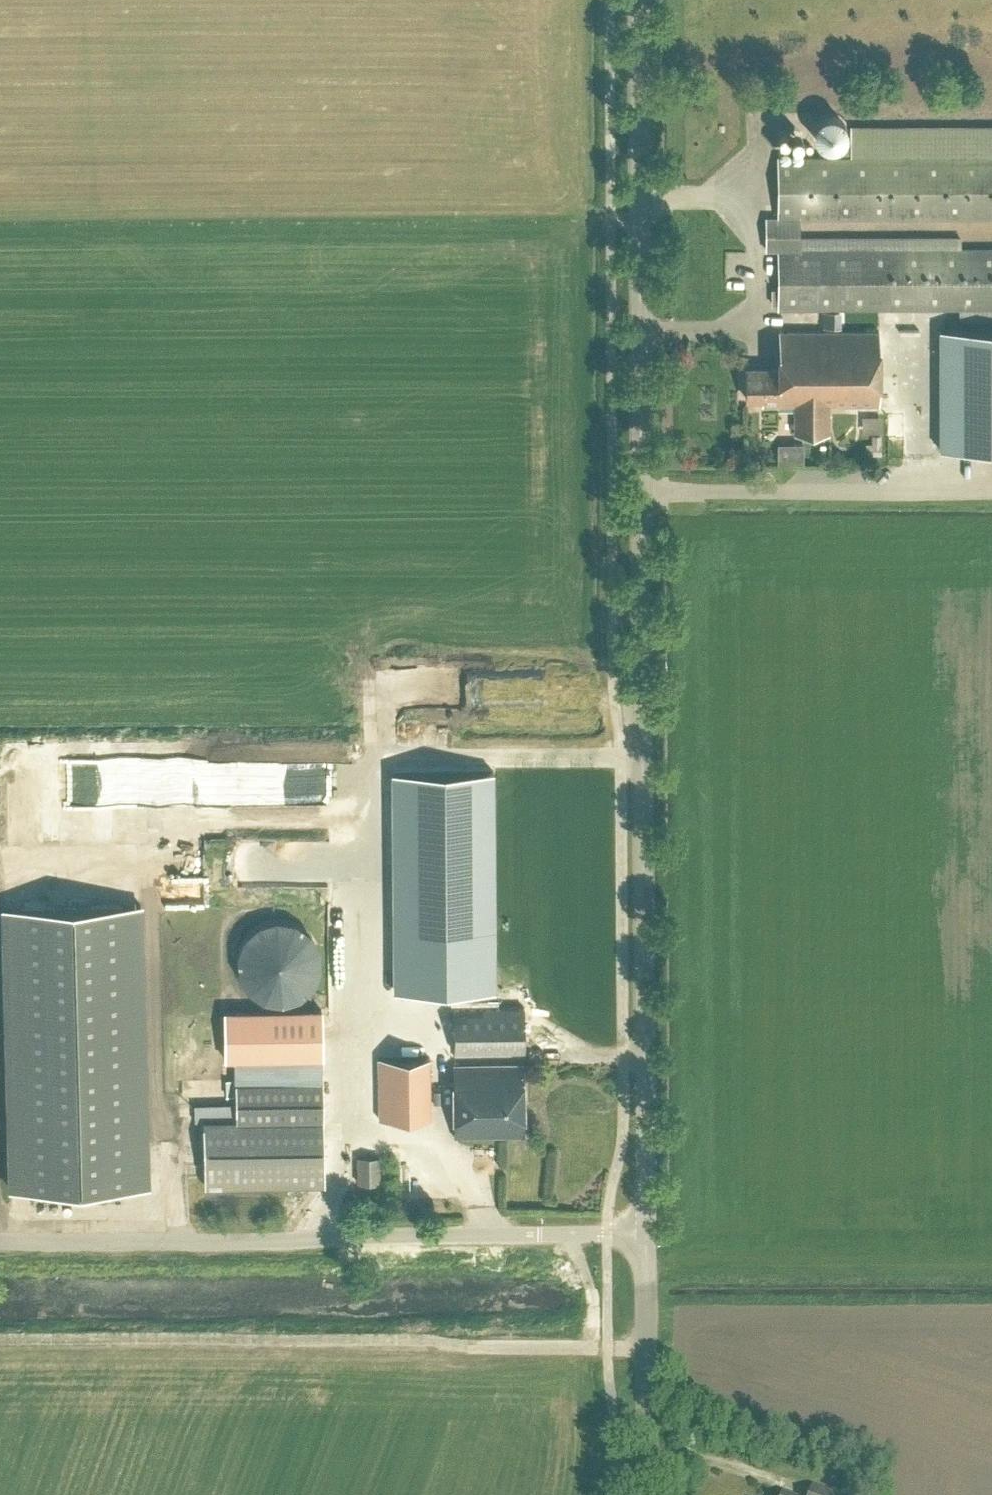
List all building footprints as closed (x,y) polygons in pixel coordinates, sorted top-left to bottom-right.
[(843,140),(847,133),(847,125),(844,118),(838,113),(831,111),(823,112),(816,117),(813,124),(812,132),(816,139),(822,144),(829,146),(837,145),(843,140)] [(799,216),(991,216),(991,123),(850,124),(851,154),(777,154),(777,214),(765,214),(765,250),(778,250),(778,308),(959,307),(959,319),(991,319),(991,247),(960,247),(960,235),(800,235),(799,216)] [(940,448),(991,448),(991,326),(940,326),(940,448)] [(878,404),(878,330),(779,330),(779,369),(746,369),(746,397),(762,397),(762,405),(793,405),(793,432),(829,432),(829,404),(878,404)] [(790,442),(790,462),(803,462),(803,442),(790,442)] [(158,752),(160,789),(198,787),(196,751),(158,752)] [(150,839),(144,759),(104,762),(106,792),(110,792),(112,818),(117,818),(118,834),(126,833),(126,841),(150,839)] [(499,989),(497,769),(389,770),(391,990),(499,989)] [(252,771),(230,772),(232,811),(254,810),(252,771)] [(176,902),(175,878),(156,879),(157,903),(176,902)] [(150,1185),(143,902),(0,906),(8,1189),(150,1185)] [(320,966),(319,950),(313,936),(302,925),(288,919),(272,918),(258,923),(246,933),(238,947),(236,962),(240,977),(248,990),(261,998),(276,1002),(292,1000),(305,992),(315,980),(320,966)] [(596,920),(575,921),(575,930),(596,929),(596,920)] [(453,1063),(454,1135),(524,1134),(523,1062),(487,1063),(486,1049),(525,1048),(524,1005),(453,1006),(454,1049),(472,1049),(472,1063),(453,1063)] [(325,1183),(323,1006),(223,1007),(224,1058),(236,1058),(236,1117),(204,1117),(205,1184),(325,1183)] [(431,1116),(430,1055),(377,1056),(378,1117),(431,1116)] [(357,1181),(381,1181),(380,1154),(356,1155),(357,1181)]
